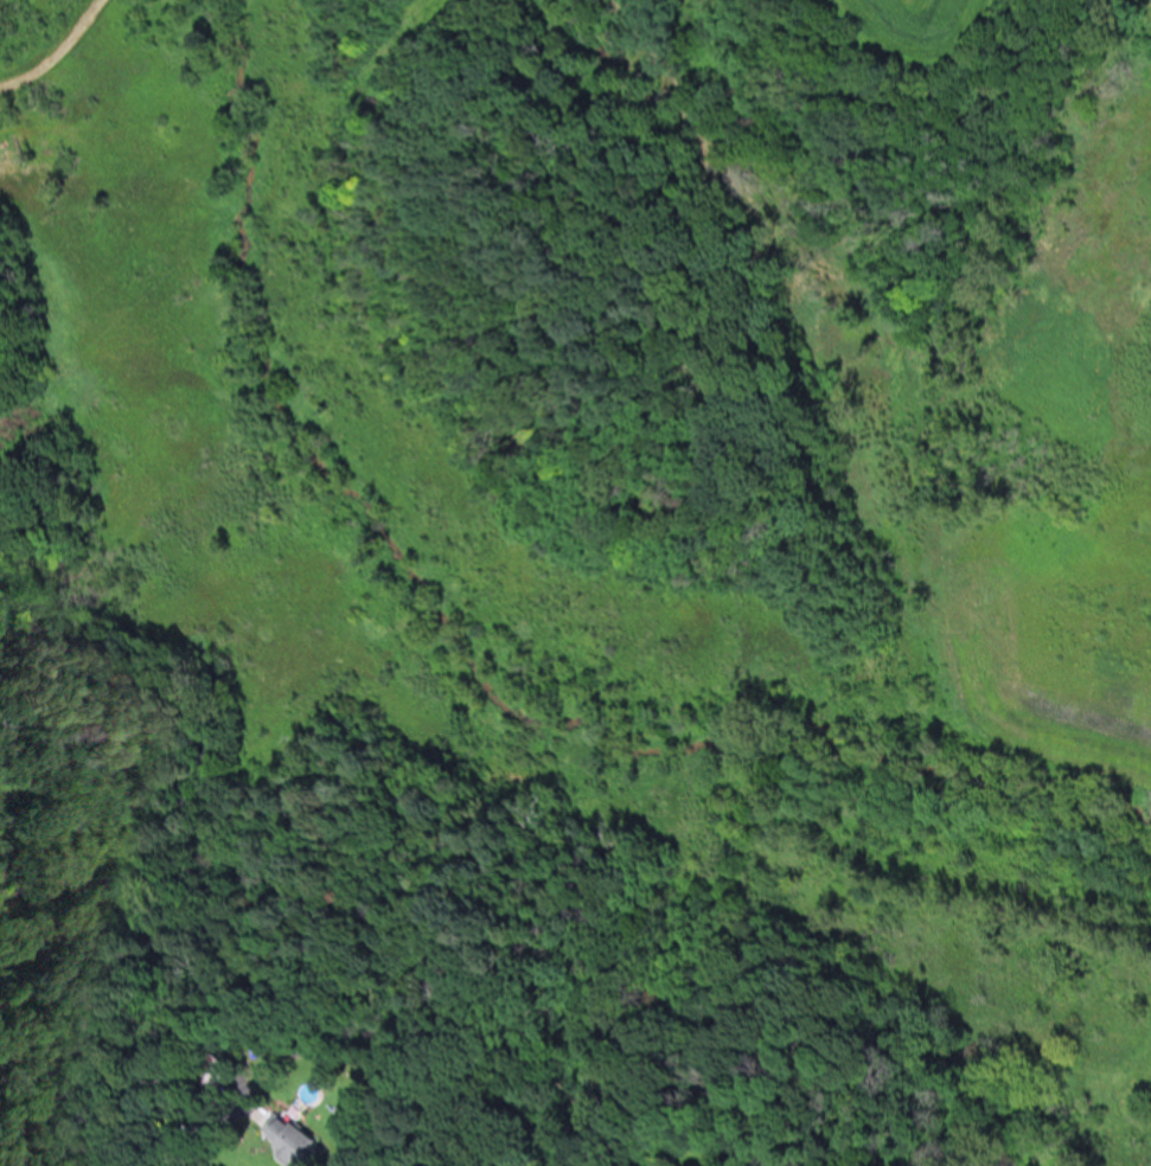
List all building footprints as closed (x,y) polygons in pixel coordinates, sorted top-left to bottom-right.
[(307,1165),(316,1165),(332,1141),(280,1109),(266,1132),(281,1142),(277,1148),(307,1165)]
